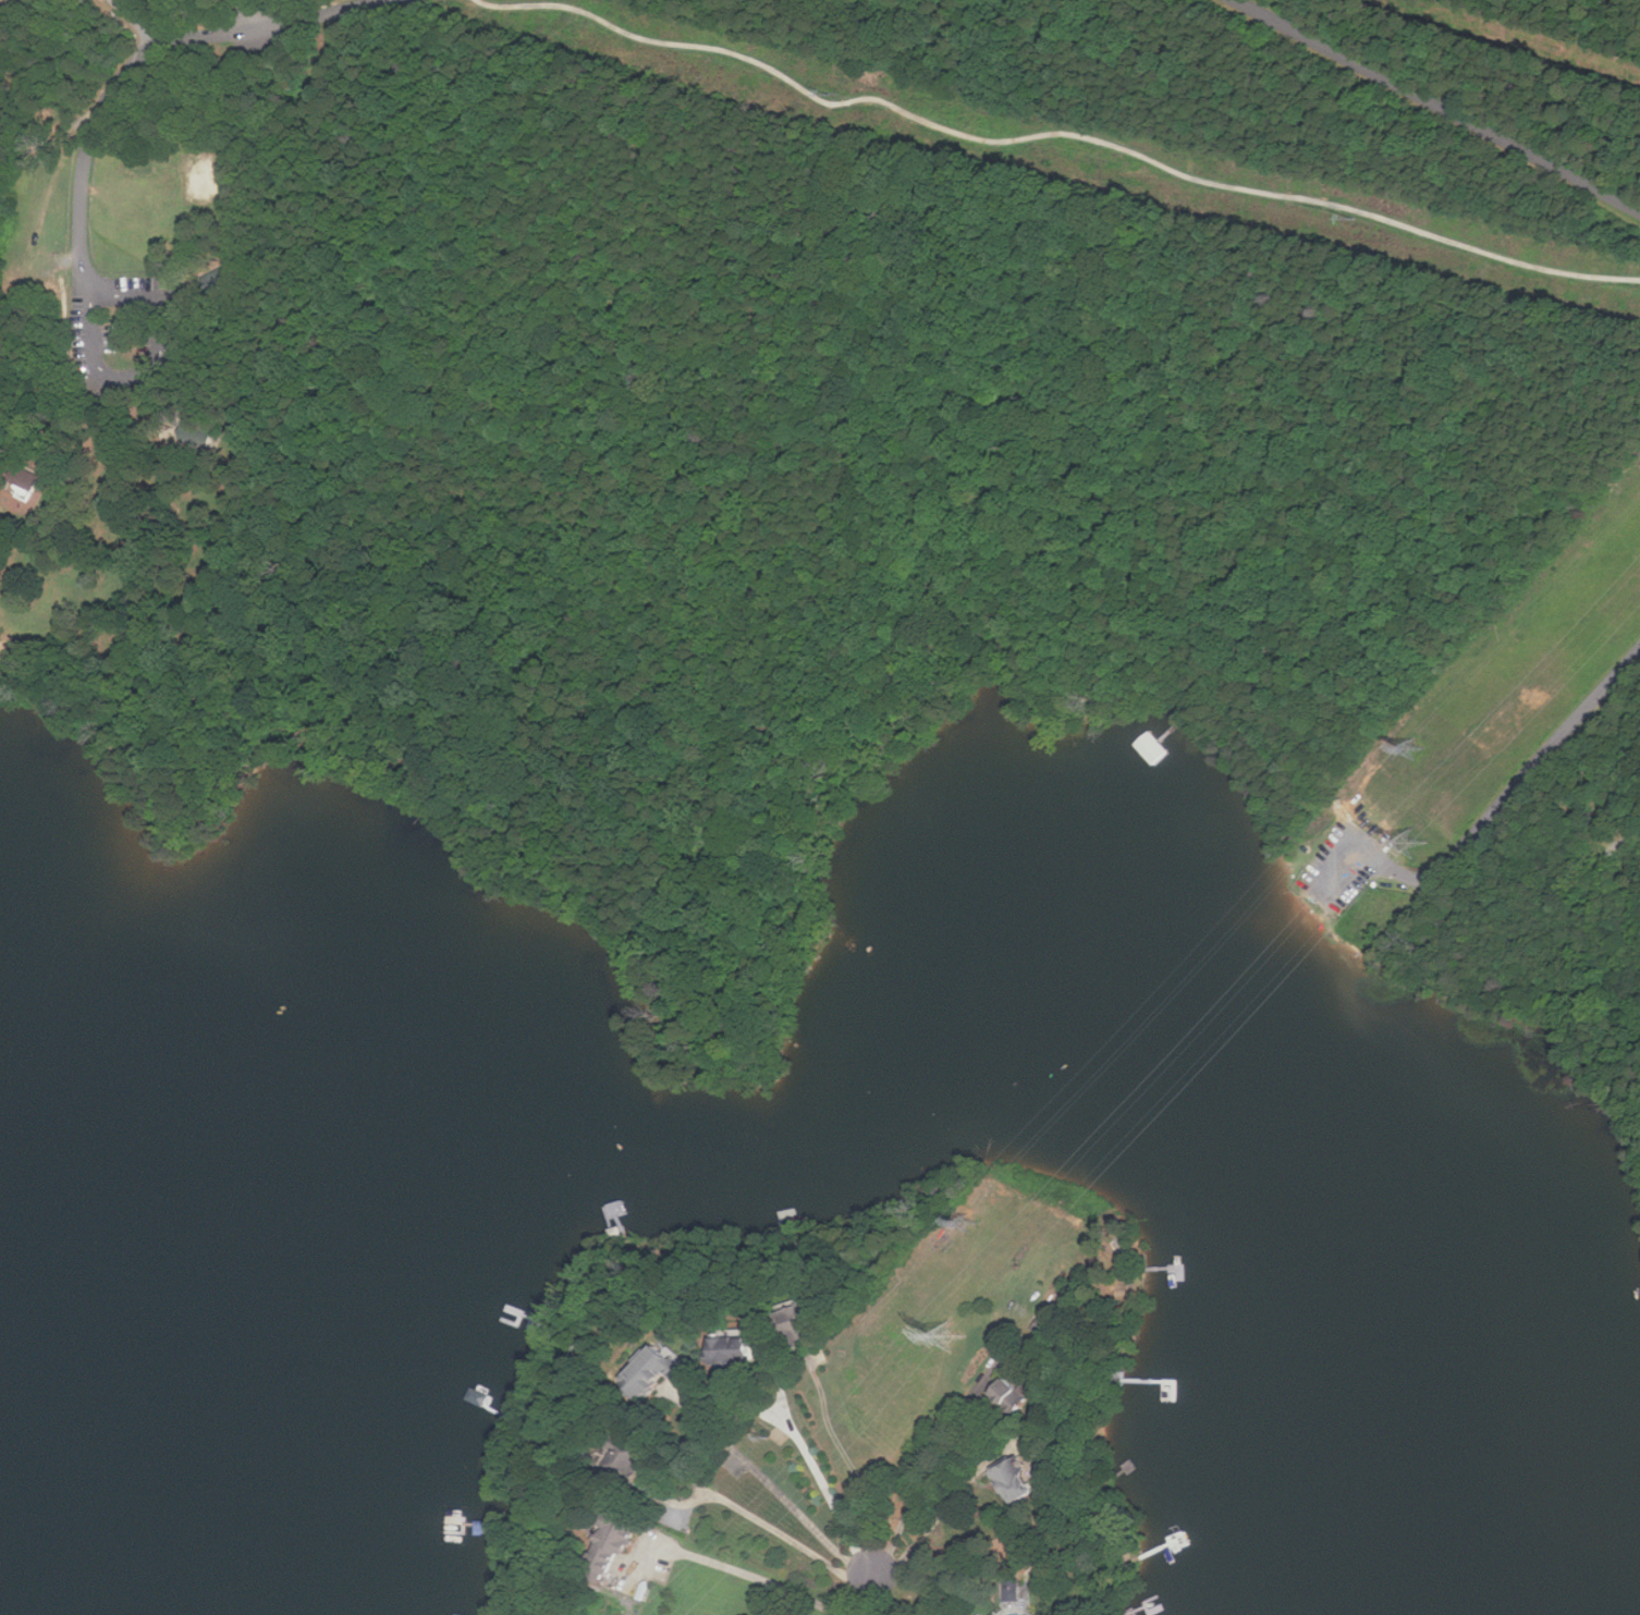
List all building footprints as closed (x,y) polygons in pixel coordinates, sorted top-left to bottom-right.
[(15,467),(9,479),(32,490),(37,477),(15,467)] [(40,484),(21,477),(15,493),(34,500),(40,484)] [(801,1328),(820,1326),(818,1306),(799,1309),(801,1328)] [(636,1375),(647,1386),(651,1382),(673,1404),(697,1379),(664,1347),(636,1375)] [(1024,1413),(1035,1393),(1006,1377),(995,1396),(1024,1413)] [(1019,1505),(1042,1494),(1023,1458),(995,1472),(1008,1497),(1013,1494),(1019,1505)] [(643,1521),(615,1511),(601,1550),(629,1560),(643,1521)] [(1007,1602),(1024,1601),(1024,1582),(1006,1583),(1007,1602)]
